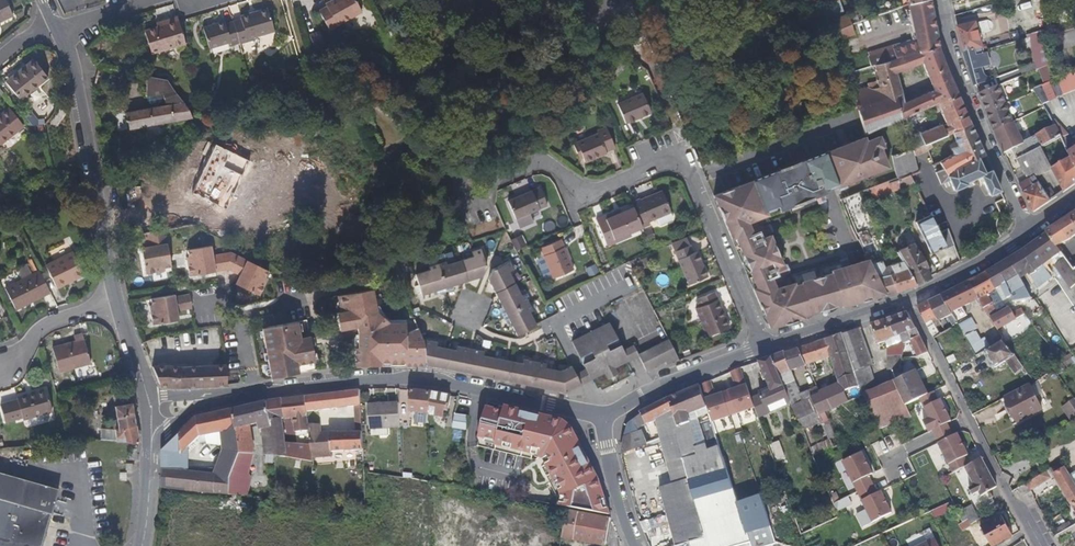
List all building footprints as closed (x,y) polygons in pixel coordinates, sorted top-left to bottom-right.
[(5,0),(0,0),(0,22),(13,16),(5,0)] [(362,12),(355,0),(333,0),(329,2),(332,7),(327,9),(326,7),(319,11),(329,30),(362,12)] [(805,0),(808,9),(826,0),(806,0),(805,0)] [(842,16),(836,0),(828,3),(829,4),(834,19),(842,16)] [(936,30),(930,0),(928,0),(908,5),(912,22),(914,29),(916,40),(917,41),(894,48),(896,54),(897,59),(939,46),(936,30)] [(250,17),(268,12),(267,9),(249,14),(250,17)] [(858,22),(858,19),(862,18),(859,10),(855,11),(847,14),(842,16),(834,19),(839,30),(851,24),(853,23),(858,22)] [(274,31),(268,12),(250,17),(249,14),(240,17),(241,19),(232,22),(239,43),(239,44),(254,40),(253,38),(274,31)] [(185,44),(178,21),(177,17),(160,22),(161,25),(157,27),(144,31),(151,54),(185,44)] [(239,43),(232,22),(225,24),(224,22),(203,28),(209,49),(230,42),(231,46),(239,43)] [(856,33),(853,23),(851,24),(839,30),(841,39),(856,33)] [(983,48),(976,23),(958,27),(964,53),(983,48)] [(1050,66),(1048,44),(1047,39),(1047,30),(1032,34),(1035,63),(1017,71),(998,78),(1001,85),(1003,85),(1040,69),(1050,66)] [(325,46),(320,31),(309,35),(314,49),(325,46)] [(992,49),(1011,44),(1010,37),(991,43),(992,49)] [(938,104),(958,95),(950,77),(939,46),(897,59),(880,64),(873,66),(877,81),(867,83),(868,87),(855,91),(854,92),(864,135),(868,134),(875,130),(882,127),(888,125),(891,124),(896,122),(906,118),(907,118),(938,104)] [(880,64),(897,59),(896,54),(891,56),(890,51),(877,55),(879,60),(880,64)] [(855,71),(852,56),(846,58),(847,61),(850,73),(855,71)] [(41,83),(25,63),(14,71),(16,74),(5,82),(20,100),(41,83)] [(1040,69),(1003,85),(1010,103),(1035,93),(1033,90),(1042,86),(1045,85),(1040,69)] [(16,74),(14,71),(3,80),(5,82),(16,74)] [(1072,91),(1065,75),(1051,82),(1050,83),(1057,98),(1064,94),(1072,91)] [(192,118),(183,102),(182,102),(174,91),(167,80),(147,76),(146,97),(162,93),(167,105),(126,113),(129,130),(192,118)] [(1057,98),(1050,83),(1045,85),(1042,86),(1049,101),(1050,102),(1057,99),(1057,98)] [(1049,101),(1042,86),(1033,90),(1042,104),(1049,101)] [(651,113),(643,93),(617,104),(626,124),(651,113)] [(971,125),(958,95),(938,104),(946,123),(920,134),(919,132),(912,135),(916,148),(927,144),(953,133),(971,125)] [(1017,121),(1010,103),(986,112),(994,133),(1008,125),(1014,122),(1017,121)] [(9,108),(0,115),(0,145),(24,127),(9,108)] [(1074,148),(1069,134),(1067,131),(1056,119),(1052,122),(1054,126),(1036,135),(1036,136),(1036,137),(1041,147),(1057,139),(1060,138),(1065,148),(1070,159),(1074,168),(1074,148)] [(994,133),(1005,154),(1012,150),(1013,150),(1014,149),(1024,144),(1014,122),(1008,125),(994,133)] [(983,153),(971,125),(953,133),(957,144),(958,146),(951,150),(953,155),(939,162),(941,164),(944,169),(948,176),(954,169),(955,169),(965,163),(965,162),(983,153)] [(615,148),(606,128),(597,132),(598,134),(576,143),(574,144),(578,153),(580,152),(582,157),(585,163),(607,153),(606,152),(615,148)] [(888,167),(880,149),(884,147),(883,145),(886,144),(883,136),(880,138),(879,136),(866,141),(865,138),(824,154),(837,188),(840,186),(841,190),(854,185),(853,181),(863,177),(864,180),(873,177),(872,174),(888,167)] [(1018,160),(1041,147),(1036,137),(1033,139),(1024,144),(1014,149),(1013,150),(1018,160)] [(209,156),(215,144),(209,141),(203,154),(209,156)] [(218,206),(234,173),(242,177),(250,161),(215,144),(209,156),(191,193),(218,206)] [(914,156),(925,152),(927,150),(929,149),(927,144),(916,148),(912,150),(914,156)] [(1041,147),(1018,160),(1028,179),(1035,176),(1036,178),(1052,170),(1064,192),(1074,185),(1074,168),(1070,159),(1052,169),(1041,147)] [(914,156),(912,150),(893,157),(898,180),(910,175),(911,176),(920,172),(920,170),(918,171),(914,156)] [(966,182),(980,176),(989,195),(999,189),(990,170),(984,155),(983,153),(965,162),(965,163),(954,169),(948,176),(944,169),(936,173),(941,185),(950,181),(954,190),(967,184),(966,182)] [(837,188),(824,154),(811,158),(824,193),(826,192),(837,188)] [(714,162),(711,156),(701,161),(703,166),(714,162)] [(785,277),(784,274),(790,272),(787,264),(781,267),(780,265),(782,264),(770,235),(767,236),(766,234),(772,232),(769,224),(763,227),(762,225),(824,201),(822,194),(824,193),(811,158),(713,196),(724,221),(745,272),(769,327),(769,328),(805,318),(842,307),(868,300),(853,264),(849,265),(847,258),(785,277)] [(899,188),(914,183),(911,176),(910,175),(898,180),(898,181),(899,188)] [(1045,192),(1039,183),(1036,178),(1035,176),(1028,179),(1019,185),(1023,193),(1033,213),(1051,201),(1045,192)] [(899,188),(898,181),(889,184),(890,192),(899,189),(899,188)] [(547,206),(539,188),(508,201),(516,220),(539,210),(547,206)] [(1057,198),(1050,188),(1045,192),(1051,201),(1057,198)] [(648,221),(671,212),(662,191),(640,200),(640,199),(631,203),(638,218),(642,228),(650,225),(648,221)] [(858,212),(853,201),(843,206),(846,215),(847,217),(858,212)] [(628,234),(642,228),(638,218),(633,208),(621,213),(617,215),(616,212),(596,221),(606,244),(628,234)] [(861,222),(858,212),(847,217),(850,225),(861,222)] [(1046,232),(1047,233),(1049,235),(1057,247),(1070,240),(1074,237),(1074,212),(1046,232)] [(939,233),(937,229),(929,214),(916,222),(931,252),(944,245),(939,233)] [(855,235),(865,231),(863,221),(861,222),(850,225),(855,235)] [(20,234),(17,228),(11,231),(14,237),(20,234)] [(954,244),(948,228),(939,233),(944,245),(946,249),(954,245),(954,244)] [(871,244),(866,230),(865,231),(855,235),(857,240),(858,240),(862,247),(870,244),(871,244)] [(171,268),(165,231),(147,234),(149,247),(150,247),(151,253),(142,254),(146,274),(165,271),(164,269),(171,268)] [(1057,256),(1059,266),(1067,275),(1062,278),(1071,289),(1074,286),(1074,268),(1074,269),(1062,252),(1057,247),(1049,235),(1047,233),(1023,251),(1009,259),(998,266),(1012,296),(1015,302),(1032,299),(1018,274),(1026,269),(1030,276),(1039,290),(1051,282),(1045,274),(1048,272),(1043,266),(1057,256)] [(607,246),(630,236),(628,234),(606,244),(607,246)] [(574,270),(561,239),(540,248),(553,279),(574,270)] [(927,268),(918,251),(917,252),(913,243),(896,252),(902,261),(915,285),(930,277),(926,269),(927,269),(927,268)] [(875,259),(870,244),(862,247),(868,259),(878,280),(891,276),(897,291),(915,285),(902,261),(890,265),(885,267),(881,261),(880,257),(875,259)] [(708,277),(697,251),(693,253),(690,245),(674,252),(688,285),(708,277)] [(210,273),(209,265),(214,264),(215,272),(228,270),(231,252),(213,256),(211,246),(187,250),(188,257),(186,257),(190,277),(210,273)] [(468,281),(483,277),(486,268),(481,249),(472,252),(473,257),(462,260),(447,265),(446,261),(429,267),(430,270),(416,274),(422,296),(468,281)] [(85,275),(73,252),(46,266),(57,289),(85,275)] [(269,271),(247,261),(231,252),(228,270),(239,276),(239,277),(244,279),(240,287),(259,296),(267,278),(266,277),(269,271)] [(385,266),(381,257),(376,259),(379,268),(385,266)] [(39,272),(32,258),(28,260),(34,274),(39,272)] [(878,280),(868,259),(862,261),(877,297),(897,291),(891,276),(878,280)] [(533,310),(525,295),(522,296),(515,283),(510,272),(514,270),(510,261),(493,270),(489,280),(495,293),(502,307),(499,309),(507,324),(510,322),(517,336),(537,326),(530,312),(533,310)] [(877,297),(862,261),(853,264),(868,300),(877,297)] [(1012,296),(998,266),(987,272),(997,290),(1003,301),(1012,296)] [(40,298),(50,293),(45,282),(39,272),(34,274),(5,289),(16,311),(26,306),(25,304),(39,297),(40,298)] [(997,330),(1010,322),(1016,319),(1012,313),(1009,307),(1007,309),(1003,301),(997,290),(987,272),(978,277),(970,281),(977,296),(979,300),(997,330)] [(240,287),(244,279),(239,277),(235,284),(240,287)] [(979,300),(977,296),(970,281),(942,295),(956,321),(967,316),(963,307),(979,300)] [(423,340),(418,328),(405,334),(405,324),(389,324),(377,312),(372,289),(337,296),(340,312),(336,313),(339,327),(339,330),(357,327),(357,330),(358,332),(358,348),(355,348),(355,366),(381,367),(381,364),(405,363),(405,367),(426,367),(423,340)] [(669,300),(664,291),(654,297),(658,305),(669,300)] [(729,328),(714,292),(695,300),(699,308),(696,309),(707,337),(729,328)] [(192,310),(189,295),(175,297),(174,295),(151,299),(152,306),(149,306),(153,325),(173,322),(172,314),(177,312),(192,310)] [(956,321),(942,295),(930,301),(946,332),(958,325),(956,321)] [(26,306),(40,298),(39,297),(25,304),(26,306)] [(946,332),(930,301),(918,307),(934,338),(946,332)] [(1016,319),(1025,314),(1022,309),(1012,313),(1016,319)] [(904,343),(901,335),(917,329),(908,313),(872,324),(878,344),(891,339),(891,340),(887,341),(888,370),(900,370),(905,345),(904,343)] [(978,329),(970,314),(967,316),(956,321),(958,325),(959,325),(965,337),(975,331),(978,329)] [(315,362),(310,341),(310,336),(300,338),(300,335),(297,322),(262,329),(270,379),(299,374),(297,365),(315,362)] [(623,350),(609,323),(571,341),(585,369),(591,380),(604,373),(607,379),(618,373),(615,367),(629,361),(623,350)] [(310,341),(357,330),(357,327),(339,330),(339,327),(313,333),(300,335),(300,338),(310,336),(310,341)] [(873,366),(859,329),(843,334),(860,386),(863,393),(863,394),(876,389),(869,367),(873,366)] [(929,352),(920,336),(917,329),(901,335),(904,343),(910,341),(917,358),(929,352)] [(990,347),(985,338),(981,339),(979,340),(975,331),(965,337),(976,357),(986,351),(985,350),(990,347)] [(860,386),(843,334),(842,334),(842,333),(826,339),(825,340),(799,349),(806,365),(808,364),(815,362),(831,357),(839,383),(820,393),(811,397),(818,414),(820,415),(825,413),(849,402),(844,391),(860,386)] [(91,364),(82,334),(74,336),(75,341),(75,343),(61,346),(61,345),(52,348),(59,373),(91,364)] [(666,365),(678,358),(668,339),(638,354),(639,356),(646,371),(665,361),(666,365)] [(561,372),(545,369),(546,364),(539,363),(538,367),(530,366),(531,361),(524,360),(523,365),(512,363),(483,357),(484,352),(475,350),(474,355),(466,353),(466,349),(457,347),(457,351),(436,347),(431,346),(432,342),(423,340),(426,367),(446,369),(508,382),(564,393),(581,385),(575,374),(571,367),(561,372)] [(995,368),(1009,361),(1010,365),(1017,373),(1024,368),(1002,340),(995,344),(990,347),(985,350),(986,351),(995,368)] [(629,361),(639,356),(638,354),(633,345),(623,350),(629,361)] [(806,365),(799,349),(785,353),(785,352),(772,357),(784,386),(795,381),(791,371),(806,366),(806,365)] [(766,409),(789,398),(784,386),(772,357),(759,361),(772,390),(760,395),(766,409)] [(1074,363),(1074,362),(1072,357),(1064,363),(1068,368),(1074,363)] [(819,372),(815,362),(808,364),(812,375),(819,372)] [(226,385),(225,365),(181,368),(168,366),(152,367),(160,386),(179,387),(226,385)] [(1058,375),(1066,370),(1063,365),(1055,371),(1058,375)] [(741,368),(731,372),(737,388),(729,391),(737,413),(755,407),(752,398),(741,368)] [(591,380),(585,369),(575,374),(581,385),(591,380)] [(1058,377),(1053,370),(1049,373),(1054,380),(1058,377)] [(928,395),(916,371),(899,380),(894,382),(906,406),(920,399),(928,395)] [(710,381),(700,385),(711,422),(731,415),(723,393),(716,396),(710,381)] [(801,394),(795,381),(784,386),(789,398),(792,406),(802,402),(799,395),(801,394)] [(906,406),(894,382),(876,389),(863,394),(877,430),(910,416),(906,406)] [(700,385),(681,392),(692,431),(699,456),(685,459),(691,479),(690,479),(705,538),(745,525),(748,534),(776,542),(761,494),(738,502),(711,422),(700,385)] [(1018,423),(1042,410),(1030,385),(1021,390),(1006,398),(1018,423)] [(818,414),(811,397),(820,393),(818,387),(801,394),(799,395),(802,402),(792,406),(801,427),(803,431),(822,422),(829,420),(825,413),(820,415),(818,414)] [(51,412),(45,390),(17,398),(18,401),(0,405),(5,422),(22,417),(23,420),(51,412)] [(308,412),(361,405),(360,390),(306,397),(308,412)] [(430,414),(431,393),(413,391),(411,412),(430,414)] [(692,431),(681,392),(670,397),(679,434),(692,431)] [(928,395),(920,399),(930,418),(923,421),(929,432),(951,421),(941,399),(938,401),(933,392),(929,394),(928,395)] [(449,410),(451,396),(431,393),(430,414),(443,417),(445,410),(449,410)] [(766,409),(760,395),(752,398),(755,407),(757,413),(766,409)] [(308,412),(306,397),(283,399),(268,402),(275,456),(287,457),(312,462),(311,451),(311,447),(286,445),(285,433),(283,419),(285,419),(294,418),(295,432),(309,430),(309,425),(308,412)] [(679,434),(670,397),(640,412),(641,414),(646,425),(657,422),(668,464),(685,459),(684,453),(679,434)] [(1061,408),(1069,418),(1071,422),(1074,419),(1074,398),(1061,408)] [(264,454),(275,456),(268,402),(234,409),(239,454),(230,479),(230,494),(247,496),(252,479),(249,475),(254,454),(250,426),(258,425),(259,430),(262,430),(264,454)] [(139,444),(136,426),(132,403),(114,407),(117,423),(113,423),(114,430),(116,442),(139,444)] [(400,428),(399,404),(399,403),(368,405),(369,430),(371,430),(388,429),(400,428)] [(557,424),(549,422),(550,417),(488,403),(477,446),(536,459),(542,466),(556,494),(554,505),(603,513),(605,498),(596,481),(599,480),(578,439),(573,441),(569,434),(565,436),(556,429),(557,424)] [(162,457),(181,457),(200,436),(221,432),(222,455),(217,471),(180,469),(162,468),(163,488),(230,494),(230,479),(239,454),(234,409),(197,417),(162,451),(162,457)] [(747,423),(757,419),(754,412),(744,416),(747,423)] [(638,428),(646,425),(641,414),(629,425),(623,441),(622,450),(643,443),(638,428)] [(467,432),(469,417),(455,415),(453,428),(452,434),(467,437),(467,432)] [(574,431),(572,427),(563,421),(559,419),(557,424),(556,429),(565,436),(569,434),(574,431)] [(364,450),(362,433),(362,431),(345,433),(331,432),(322,432),(321,424),(309,425),(309,430),(311,447),(311,451),(312,451),(312,454),(332,452),(364,450)] [(840,445),(831,424),(827,426),(827,425),(823,427),(829,440),(821,443),(811,448),(814,455),(840,445)] [(116,442),(114,430),(101,429),(100,441),(116,442)] [(578,439),(574,431),(569,434),(573,441),(578,439)] [(699,456),(692,431),(679,434),(684,453),(685,459),(699,456)] [(965,467),(968,465),(964,457),(968,455),(957,434),(939,443),(954,473),(965,467)] [(785,457),(779,442),(772,445),(778,460),(785,457)] [(843,461),(858,492),(873,484),(869,475),(872,473),(862,451),(843,461)] [(162,457),(162,468),(180,469),(181,457),(162,457)] [(996,487),(982,457),(968,465),(965,467),(965,468),(966,467),(975,485),(970,487),(973,495),(979,492),(981,496),(996,487)] [(471,475),(470,464),(470,461),(470,459),(469,458),(464,459),(465,467),(462,467),(463,476),(471,475)] [(691,479),(685,459),(668,464),(673,484),(676,483),(690,479),(691,479)] [(1066,467),(1054,474),(1074,510),(1074,482),(1066,467)] [(58,489),(0,472),(0,545),(39,545),(43,530),(47,529),(58,489)] [(690,479),(676,483),(673,484),(660,488),(676,545),(680,545),(705,538),(690,479)] [(1040,494),(1047,490),(1045,486),(1043,483),(1030,491),(1034,498),(1040,494)] [(873,484),(858,492),(872,522),(892,513),(881,491),(877,493),(873,484)] [(833,504),(837,513),(852,506),(848,497),(833,504)] [(611,515),(605,498),(603,513),(611,515)] [(980,518),(972,504),(957,512),(962,522),(968,519),(971,524),(980,518)] [(251,517),(253,505),(246,505),(244,517),(251,518),(251,517)] [(611,518),(606,517),(568,510),(562,539),(573,540),(603,545),(606,545),(611,518)] [(1002,515),(981,527),(991,545),(995,545),(1013,536),(1002,515)] [(971,524),(968,519),(962,522),(962,523),(964,526),(965,527),(971,524)] [(748,534),(745,525),(705,538),(680,545),(739,545),(750,543),(751,545),(767,545),(776,543),(776,542),(748,534)] [(47,529),(43,530),(39,545),(42,545),(47,529)] [(935,538),(918,545),(939,545),(935,538)]
